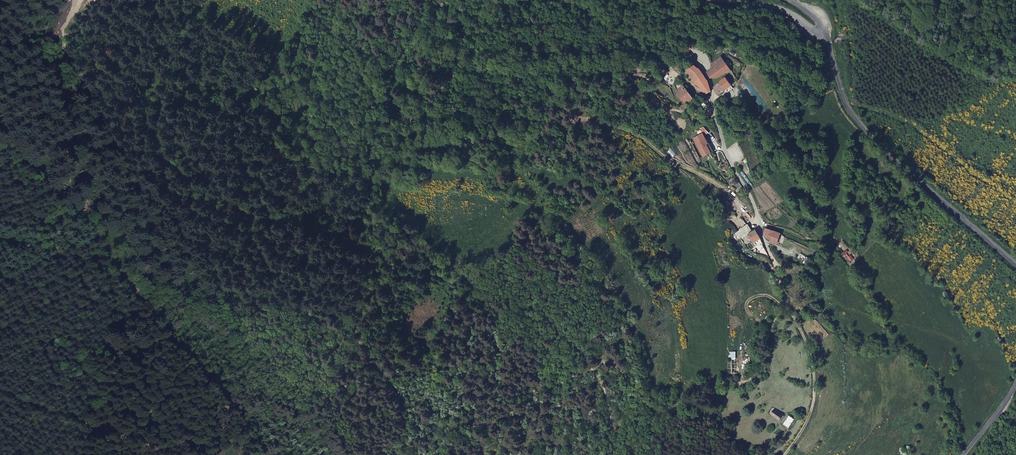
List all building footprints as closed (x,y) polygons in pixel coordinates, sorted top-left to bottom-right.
[(713,68),(708,72),(711,77),(716,79),(727,72),(730,70),(721,58),(718,60),(712,65),(713,68)] [(687,70),(697,83),(702,91),(707,93),(713,90),(709,82),(699,69),(692,63),(687,70)] [(687,70),(684,73),(694,85),(697,83),(687,70)] [(671,77),(663,72),(650,90),(659,96),(668,82),(671,77)] [(668,82),(659,96),(665,100),(670,89),(675,80),(671,77),(668,82)] [(726,91),(731,87),(731,86),(726,79),(720,83),(726,91)] [(720,95),(726,91),(720,83),(714,87),(717,91),(720,95)] [(685,88),(683,90),(677,94),(686,105),(693,99),(685,88)] [(703,155),(707,153),(713,151),(709,142),(708,143),(703,133),(697,136),(694,137),(703,155)] [(753,243),(760,239),(757,229),(753,231),(749,224),(736,231),(744,245),(752,240),(753,243)] [(776,244),(779,234),(765,229),(765,235),(767,239),(776,244)] [(775,416),(784,420),(787,414),(777,409),(775,416)] [(789,424),(795,427),(799,417),(794,414),(789,424)]
